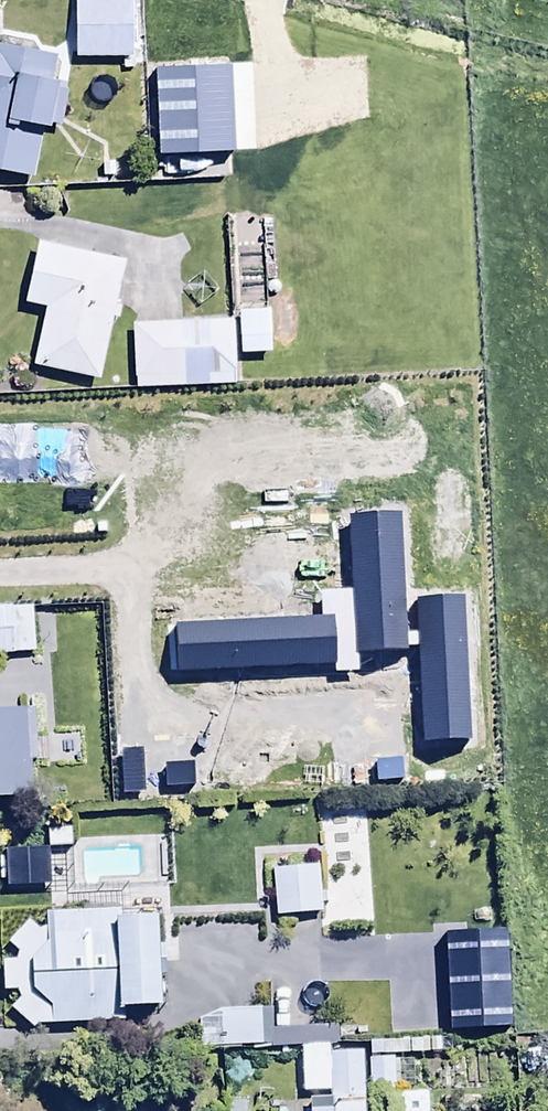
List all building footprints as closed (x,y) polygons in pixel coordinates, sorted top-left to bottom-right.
[(73,62),(134,62),(133,0),(73,0),(73,62)] [(0,49),(0,179),(31,186),(55,89),(48,88),(54,60),(0,49)] [(123,266),(36,247),(22,311),(43,315),(30,371),(97,385),(123,266)] [(269,313),(238,314),(239,359),(270,358),(269,313)] [(233,325),(131,327),(133,392),(234,390),(233,325)] [(283,534),(285,586),(384,584),(384,581),(465,579),(464,505),(381,507),(382,532),(283,534)] [(0,614),(0,662),(34,661),(32,612),(0,614)] [(32,806),(29,718),(0,719),(0,807),(32,806)] [(70,851),(71,823),(48,822),(47,851),(70,851)] [(286,858),(269,859),(271,923),(320,921),(318,871),(286,872),(286,858)] [(30,1034),(35,1030),(119,1028),(119,1019),(160,1018),(158,925),(118,926),(118,916),(45,918),(45,934),(37,934),(29,926),(7,949),(15,957),(16,966),(2,966),(2,997),(17,997),(21,1003),(8,1014),(30,1034)] [(262,1052),(261,1014),(219,1015),(198,1024),(199,1054),(262,1052)] [(314,1059),(317,1110),(363,1110),(360,1058),(314,1059)] [(414,1062),(372,1063),(372,1088),(415,1087),(414,1062)] [(397,1098),(398,1110),(430,1110),(429,1097),(397,1098)]
